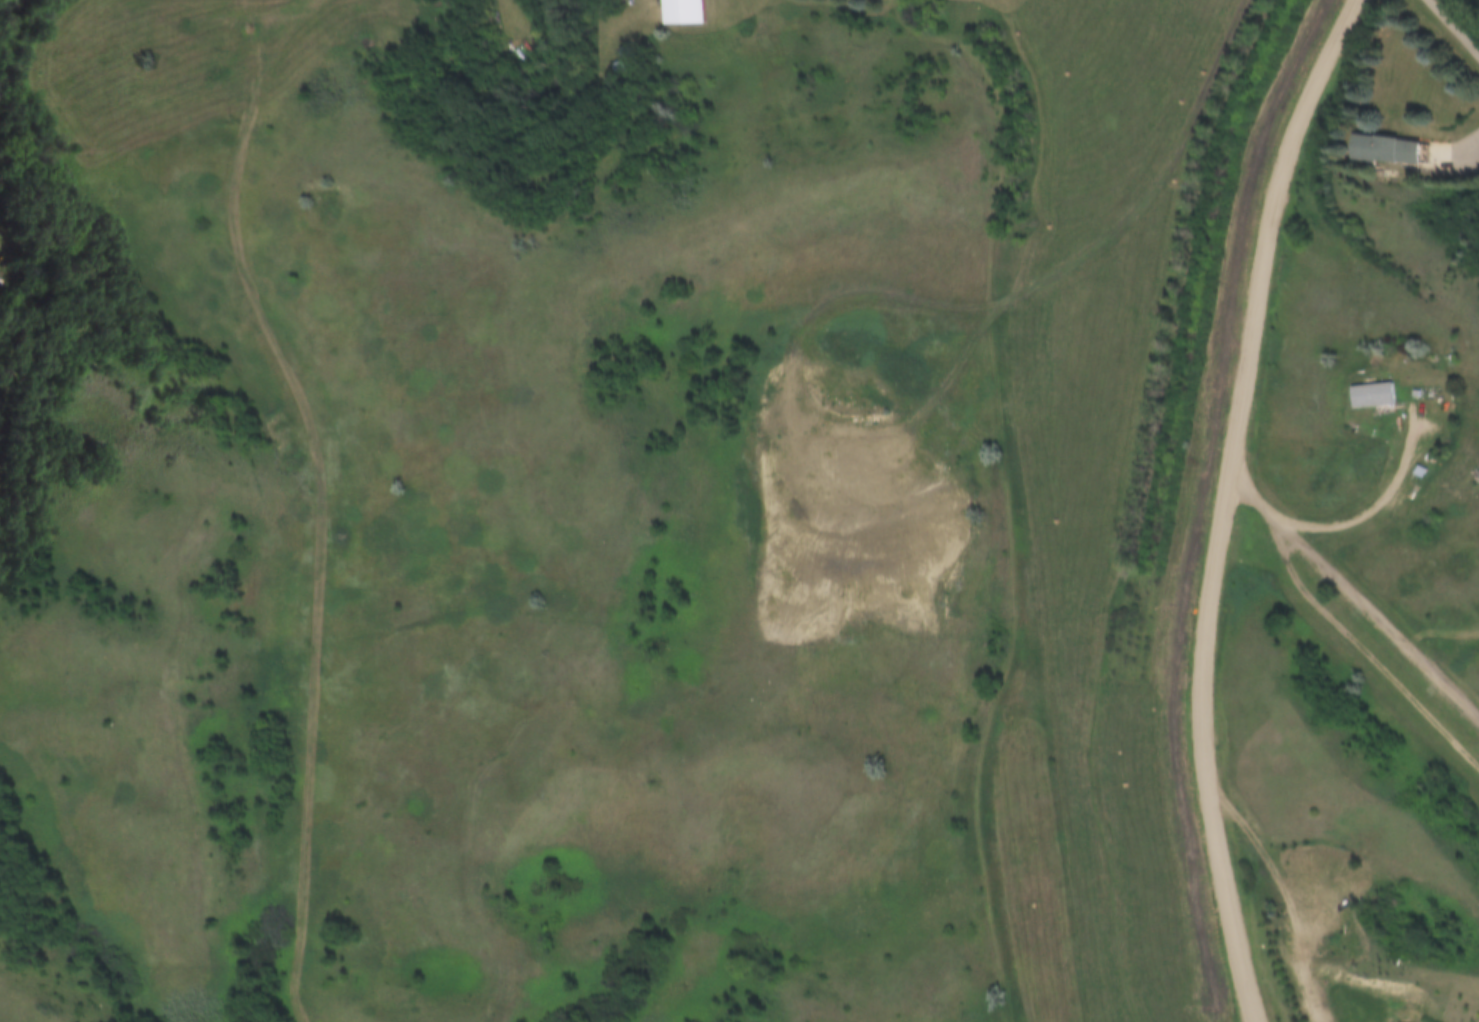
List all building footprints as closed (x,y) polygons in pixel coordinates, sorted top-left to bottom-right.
[(661,25),(700,25),(700,0),(661,0),(661,25)] [(1422,139),(1355,135),(1353,159),(1420,163),(1422,139)] [(1365,407),(1407,405),(1406,383),(1364,385),(1365,407)] [(1301,855),(1293,855),(1293,877),(1301,877),(1301,855)]
